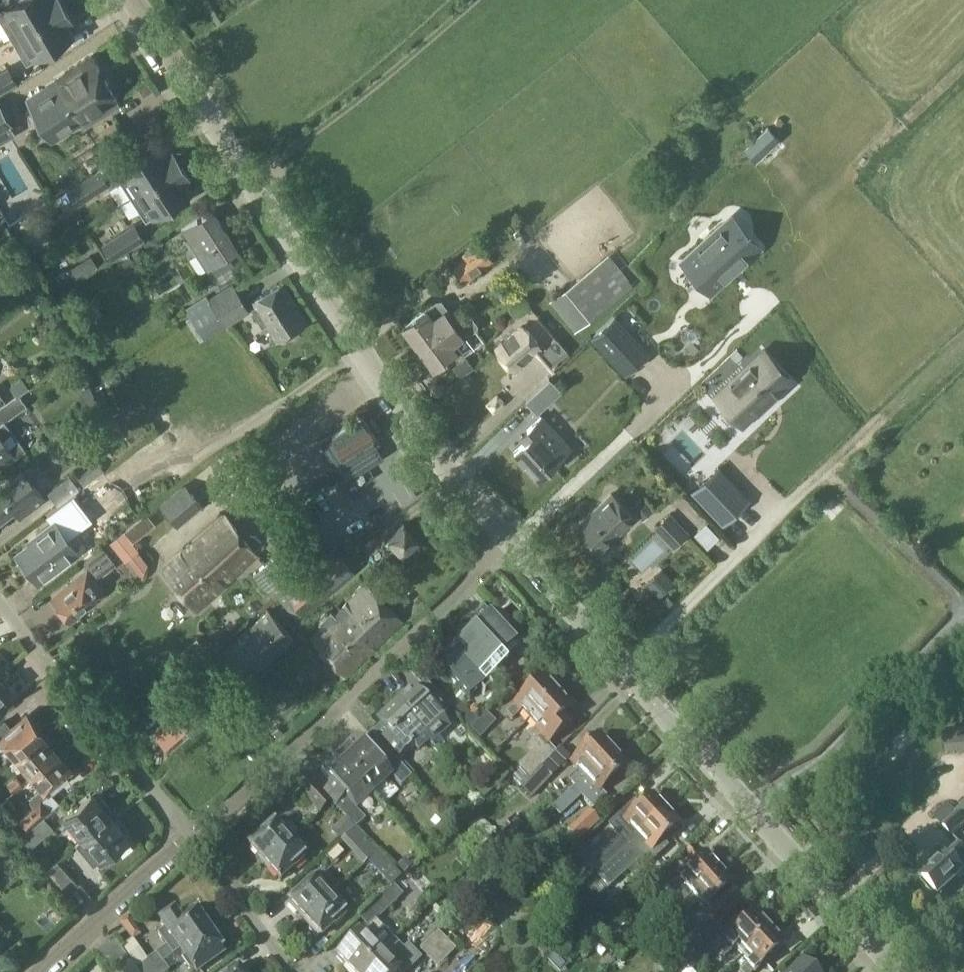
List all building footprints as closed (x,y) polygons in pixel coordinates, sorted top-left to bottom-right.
[(64,7),(60,0),(18,0),(0,10),(0,17),(12,37),(64,7)] [(64,7),(12,37),(27,62),(73,35),(66,23),(71,20),(64,7)] [(93,59),(26,99),(52,141),(80,124),(83,128),(121,105),(93,59)] [(15,82),(7,68),(0,72),(0,91),(15,82)] [(13,125),(0,103),(0,132),(13,125)] [(745,148),(756,160),(779,139),(776,135),(768,127),(751,142),(745,148)] [(159,143),(113,172),(129,197),(180,164),(171,151),(166,154),(159,143)] [(180,164),(129,197),(145,220),(190,192),(183,180),(188,177),(180,164)] [(98,170),(68,190),(77,204),(107,184),(98,170)] [(181,230),(207,270),(237,250),(211,210),(181,230)] [(731,217),(684,260),(711,290),(758,247),(731,217)] [(112,258),(142,238),(133,224),(103,244),(112,258)] [(462,254),(465,258),(452,267),(462,279),(491,257),(478,241),(462,254)] [(144,277),(131,256),(120,263),(133,283),(144,277)] [(624,289),(601,259),(558,292),(581,322),(624,289)] [(204,338),(205,339),(250,311),(232,283),(209,298),(207,295),(186,309),(191,317),(186,320),(200,341),(204,338)] [(308,325),(282,283),(252,302),(255,306),(252,308),(264,328),(267,326),(277,344),(308,325)] [(419,345),(453,320),(445,310),(447,306),(441,298),(437,299),(403,323),(419,345)] [(453,320),(419,345),(434,366),(460,347),(454,339),(462,333),(466,333),(467,334),(477,326),(478,323),(473,316),(470,316),(467,312),(454,321),(453,320)] [(592,337),(625,374),(649,352),(615,315),(592,337)] [(494,347),(516,372),(543,348),(520,323),(494,347)] [(763,350),(716,394),(744,423),(790,379),(763,350)] [(453,366),(461,377),(474,367),(466,356),(453,366)] [(22,377),(10,386),(17,394),(28,386),(22,377)] [(550,377),(526,400),(537,413),(562,390),(550,377)] [(431,391),(436,395),(442,392),(443,385),(437,382),(431,385),(431,391)] [(5,422),(27,406),(19,394),(0,408),(0,469),(17,457),(6,442),(13,436),(5,422)] [(497,394),(486,403),(494,412),(505,403),(497,394)] [(537,476),(569,447),(541,415),(527,428),(533,434),(514,451),(537,476)] [(344,482),(354,497),(362,492),(352,477),(377,461),(376,459),(383,455),(376,443),(379,441),(364,417),(322,444),(332,460),(344,482)] [(59,506),(104,472),(96,461),(72,479),(69,475),(48,491),(59,506)] [(40,478),(30,465),(23,471),(23,470),(0,488),(0,519),(24,501),(30,509),(44,498),(33,483),(40,478)] [(751,498),(721,466),(695,492),(725,523),(751,498)] [(184,485),(161,505),(177,524),(200,504),(184,485)] [(635,516),(612,492),(576,526),(599,550),(635,516)] [(226,514),(162,568),(194,606),(258,552),(226,514)] [(670,514),(657,526),(674,545),(687,532),(670,514)] [(17,552),(40,580),(77,550),(53,519),(36,534),(37,536),(17,552)] [(124,531),(133,542),(148,530),(139,520),(124,531)] [(125,561),(127,559),(142,577),(143,577),(148,564),(137,551),(139,550),(133,542),(124,531),(111,542),(125,561)] [(419,539),(412,531),(395,546),(403,554),(419,539)] [(335,546),(285,589),(278,596),(296,618),(305,611),(355,568),(335,546)] [(67,616),(68,617),(101,590),(93,581),(115,563),(102,547),(84,562),(88,568),(52,598),(60,608),(59,609),(59,612),(63,617),(66,617),(67,616)] [(275,555),(255,572),(269,589),(290,571),(275,555)] [(675,582),(662,568),(647,582),(660,596),(675,582)] [(323,626),(311,638),(345,674),(402,620),(368,584),(336,614),(332,610),(329,613),(326,613),(322,617),(322,620),(319,622),(323,626)] [(664,598),(669,604),(674,599),(668,594),(664,598)] [(517,645),(483,608),(476,614),(481,620),(472,628),(472,629),(464,637),(465,638),(475,629),(499,655),(499,656),(502,659),(517,645)] [(293,637),(269,610),(215,657),(239,684),(293,637)] [(537,626),(532,631),(542,641),(547,636),(537,626)] [(465,638),(454,648),(485,683),(495,673),(506,685),(517,676),(506,664),(502,659),(499,656),(499,655),(475,629),(465,638)] [(465,638),(464,637),(444,654),(451,662),(442,669),(468,698),(485,683),(454,648),(465,638)] [(198,668),(212,684),(224,673),(210,657),(198,668)] [(531,717),(560,690),(550,678),(548,681),(544,676),(506,710),(512,717),(522,708),(531,717)] [(195,682),(166,710),(168,713),(153,727),(165,740),(167,739),(173,745),(210,710),(198,697),(204,692),(195,682)] [(10,694),(0,683),(0,702),(10,694)] [(403,693),(394,701),(430,740),(438,733),(437,731),(447,722),(440,715),(450,707),(435,690),(423,701),(411,687),(404,694),(403,693)] [(532,739),(528,744),(534,751),(519,764),(523,768),(531,777),(540,767),(556,751),(546,740),(570,719),(564,712),(571,706),(566,701),(569,699),(560,690),(531,717),(538,725),(528,734),(532,739)] [(430,740),(394,701),(384,710),(385,711),(378,717),(390,730),(388,732),(390,735),(381,742),(396,759),(410,746),(412,746),(415,744),(418,748),(428,739),(430,741),(430,740)] [(453,708),(469,725),(475,719),(459,702),(453,708)] [(470,728),(480,738),(496,721),(486,712),(470,728)] [(44,735),(43,734),(44,734),(27,714),(11,727),(10,726),(0,735),(0,737),(16,757),(44,735)] [(916,718),(876,752),(887,765),(927,731),(916,718)] [(278,737),(284,733),(279,726),(273,731),(278,737)] [(944,730),(945,747),(963,746),(963,729),(944,730)] [(58,753),(44,735),(16,757),(32,775),(58,753)] [(573,759),(580,767),(568,777),(575,784),(613,750),(599,735),(573,759)] [(358,737),(339,755),(371,789),(385,777),(389,773),(401,785),(411,775),(396,759),(379,741),(370,750),(358,737)] [(531,777),(519,787),(520,787),(528,795),(540,782),(543,784),(550,777),(569,757),(559,748),(556,751),(540,767),(531,777)] [(575,784),(552,804),(559,812),(580,793),(592,806),(605,794),(599,788),(626,764),(613,750),(575,784)] [(32,775),(43,788),(31,797),(31,802),(34,806),(17,821),(25,831),(43,815),(50,809),(41,799),(59,784),(58,783),(73,770),(58,753),(32,775)] [(371,789),(339,755),(322,771),(333,783),(324,792),(356,826),(364,819),(352,806),(357,802),(371,789)] [(13,791),(23,783),(17,775),(7,784),(13,791)] [(300,792),(318,810),(329,800),(311,782),(300,792)] [(91,792),(64,815),(83,837),(84,836),(109,814),(108,812),(111,810),(102,798),(99,801),(91,792)] [(666,809),(652,794),(639,806),(634,800),(609,823),(621,836),(616,841),(613,838),(587,861),(597,872),(628,843),(666,809)] [(963,823),(963,804),(957,811),(958,812),(944,825),(952,834),(963,823)] [(319,813),(312,806),(308,810),(315,817),(319,813)] [(628,843),(597,872),(609,885),(636,861),(634,859),(640,853),(648,862),(667,845),(662,838),(679,823),(666,809),(628,843)] [(577,842),(599,822),(589,811),(567,831),(577,842)] [(75,843),(94,865),(128,837),(109,814),(84,836),(83,837),(75,843)] [(43,815),(25,831),(27,833),(22,838),(31,848),(54,827),(43,815)] [(330,831),(340,841),(355,827),(346,817),(330,831)] [(293,835),(297,831),(292,825),(283,832),(273,821),(271,823),(269,821),(261,829),(263,832),(249,844),(264,861),(293,835)] [(345,837),(352,846),(363,835),(356,827),(345,837)] [(293,835),(264,861),(278,878),(293,866),(294,867),(303,860),(302,858),(308,852),(293,835)] [(937,897),(963,873),(963,850),(959,844),(919,877),(937,897)] [(486,849),(481,854),(488,863),(494,857),(486,849)] [(685,885),(674,895),(657,912),(663,919),(681,902),(719,868),(705,852),(678,877),(685,885)] [(49,867),(64,883),(72,876),(57,859),(49,867)] [(406,861),(398,869),(404,875),(412,867),(406,861)] [(398,869),(397,869),(395,866),(379,881),(387,890),(393,884),(394,885),(404,875),(398,869)] [(719,868),(681,902),(663,919),(644,937),(655,949),(674,930),(669,925),(698,899),(709,912),(724,899),(719,893),(731,881),(719,868)] [(319,873),(288,901),(290,903),(288,905),(295,913),(297,911),(304,919),(321,904),(336,891),(335,890),(319,873)] [(393,884),(387,890),(374,902),(384,913),(403,895),(394,885),(393,884)] [(320,936),(334,923),(335,925),(344,916),(342,914),(353,905),(337,888),(335,890),(336,891),(321,904),(304,919),(311,926),(309,928),(315,935),(317,933),(320,936)] [(193,910),(178,920),(173,913),(160,922),(165,929),(157,935),(166,947),(147,960),(146,961),(154,971),(167,971),(169,971),(163,963),(180,951),(208,931),(201,921),(203,920),(197,911),(195,912),(193,910)] [(703,937),(702,936),(680,956),(684,960),(683,960),(684,961),(692,969),(716,946),(725,956),(736,946),(743,953),(773,926),(763,916),(761,917),(757,913),(735,933),(731,929),(719,940),(709,930),(703,937)] [(381,950),(380,950),(392,938),(381,927),(382,926),(374,918),(336,955),(352,971),(358,971),(381,950)] [(680,956),(702,936),(691,926),(668,951),(669,953),(676,969),(684,961),(683,960),(684,960),(680,956)] [(743,953),(751,961),(748,964),(748,965),(741,971),(742,971),(752,971),(754,970),(754,971),(784,942),(780,938),(782,936),(773,926),(743,953)] [(429,957),(447,940),(437,930),(419,947),(429,957)] [(208,931),(180,951),(194,971),(223,952),(221,949),(223,947),(217,939),(215,940),(208,931)] [(392,938),(380,950),(381,950),(358,971),(395,971),(398,969),(401,971),(403,971),(419,956),(407,944),(403,949),(392,938)] [(447,940),(429,957),(438,966),(456,949),(447,940)] [(121,971),(137,971),(123,956),(115,965),(121,971)] [(802,958),(787,971),(821,971),(821,970),(814,962),(810,962),(808,964),(802,958)] [(146,959),(136,966),(139,971),(154,971),(146,961),(147,960),(146,959)]
